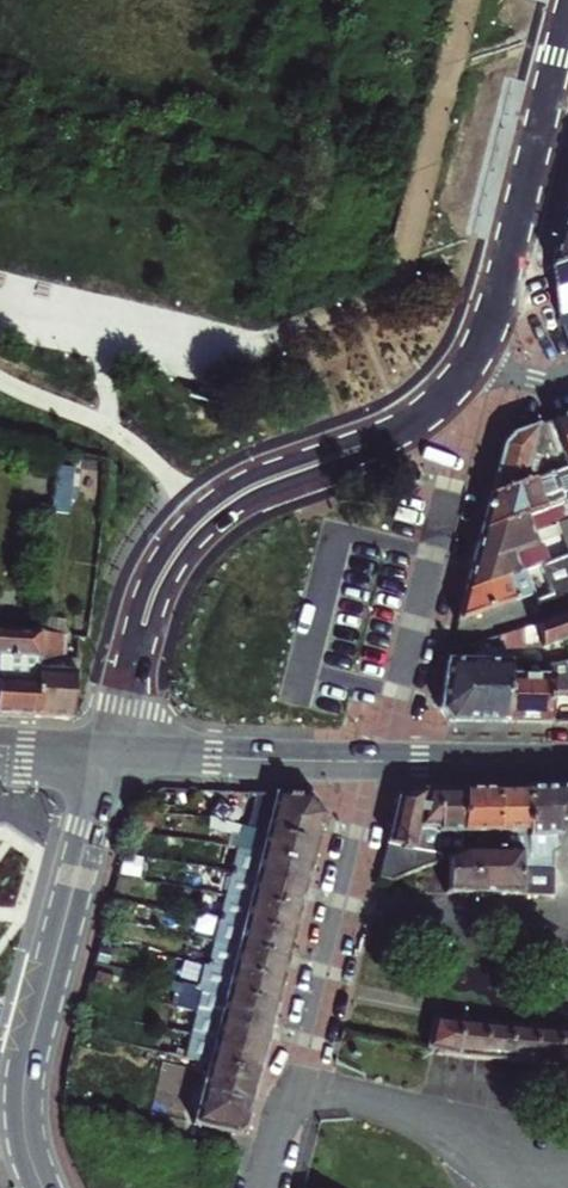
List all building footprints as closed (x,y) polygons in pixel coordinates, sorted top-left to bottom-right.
[(560,241),(567,239),(567,215),(566,216),(560,241)] [(560,241),(553,271),(554,271),(567,266),(567,239),(560,241)] [(554,271),(560,319),(567,316),(567,266),(554,271)] [(567,342),(567,316),(560,319),(567,342)] [(561,444),(567,460),(567,465),(567,416),(553,422),(561,444)] [(491,497),(567,469),(567,465),(567,460),(552,466),(549,458),(532,460),(530,455),(561,444),(553,422),(507,438),(491,497)] [(480,532),(543,510),(538,496),(566,486),(564,478),(567,477),(567,469),(491,497),(480,532)] [(556,526),(567,557),(567,500),(550,507),(556,526)] [(462,597),(518,576),(511,555),(535,546),(530,535),(556,526),(550,507),(543,510),(480,532),(462,597)] [(458,611),(454,626),(532,597),(524,573),(518,576),(462,597),(458,611)] [(515,652),(553,645),(567,640),(567,612),(448,653),(438,707),(449,723),(506,724),(507,668),(487,666),(488,651),(515,652)] [(69,717),(72,692),(79,637),(0,630),(0,631),(0,713),(69,717)] [(487,666),(507,668),(515,668),(515,652),(488,651),(487,666)] [(554,668),(542,668),(515,668),(507,668),(506,724),(567,724),(567,665),(554,668)] [(439,827),(441,786),(413,786),(398,799),(387,842),(379,874),(393,876),(409,870),(414,846),(419,827),(439,827)] [(441,786),(439,827),(439,829),(449,828),(450,855),(453,854),(463,850),(463,844),(463,829),(464,786),(441,786)] [(464,786),(463,829),(498,828),(497,786),(464,786)] [(528,834),(529,786),(497,786),(498,828),(515,828),(515,834),(528,834)] [(525,849),(523,893),(552,894),(553,850),(559,850),(558,818),(557,786),(529,786),(528,834),(528,849),(525,849)] [(558,818),(567,818),(567,786),(557,786),(558,818)] [(233,792),(202,791),(201,812),(231,814),(233,792)] [(267,795),(251,793),(242,830),(257,834),(308,846),(315,818),(304,796),(267,795)] [(257,834),(242,830),(237,853),(252,857),(302,870),(308,846),(257,834)] [(451,891),(476,891),(477,849),(469,849),(463,850),(453,854),(451,891)] [(476,891),(501,892),(501,849),(498,849),(477,849),(476,891)] [(501,892),(523,893),(525,849),(501,849),(501,892)] [(252,857),(237,853),(231,876),(297,893),(302,870),(252,857)] [(231,876),(230,876),(223,899),(240,904),(291,916),(297,893),(231,876)] [(240,904),(223,899),(218,924),(234,928),(285,940),(291,916),(240,904)] [(234,928),(218,924),(211,947),(228,951),(279,963),(285,940),(234,928)] [(228,951),(211,947),(206,968),(223,972),(273,984),(279,963),(228,951)] [(223,972),(206,968),(200,991),(217,995),(267,1007),(273,984),(223,972)] [(217,995),(200,991),(194,1015),(211,1019),(261,1032),(267,1007),(217,995)] [(211,1019),(194,1015),(188,1037),(205,1042),(255,1054),(261,1032),(211,1019)] [(436,1016),(428,1047),(486,1052),(489,1021),(436,1016)] [(489,1021),(486,1052),(533,1058),(538,1026),(489,1021)] [(538,1026),(533,1058),(567,1061),(567,1029),(538,1026)] [(188,1037),(183,1060),(195,1063),(199,1065),(249,1077),(255,1054),(205,1042),(188,1037)] [(199,1065),(195,1063),(188,1093),(192,1094),(242,1107),(249,1077),(199,1065)] [(188,1093),(180,1124),(226,1135),(236,1129),(242,1107),(192,1094),(188,1093)]
